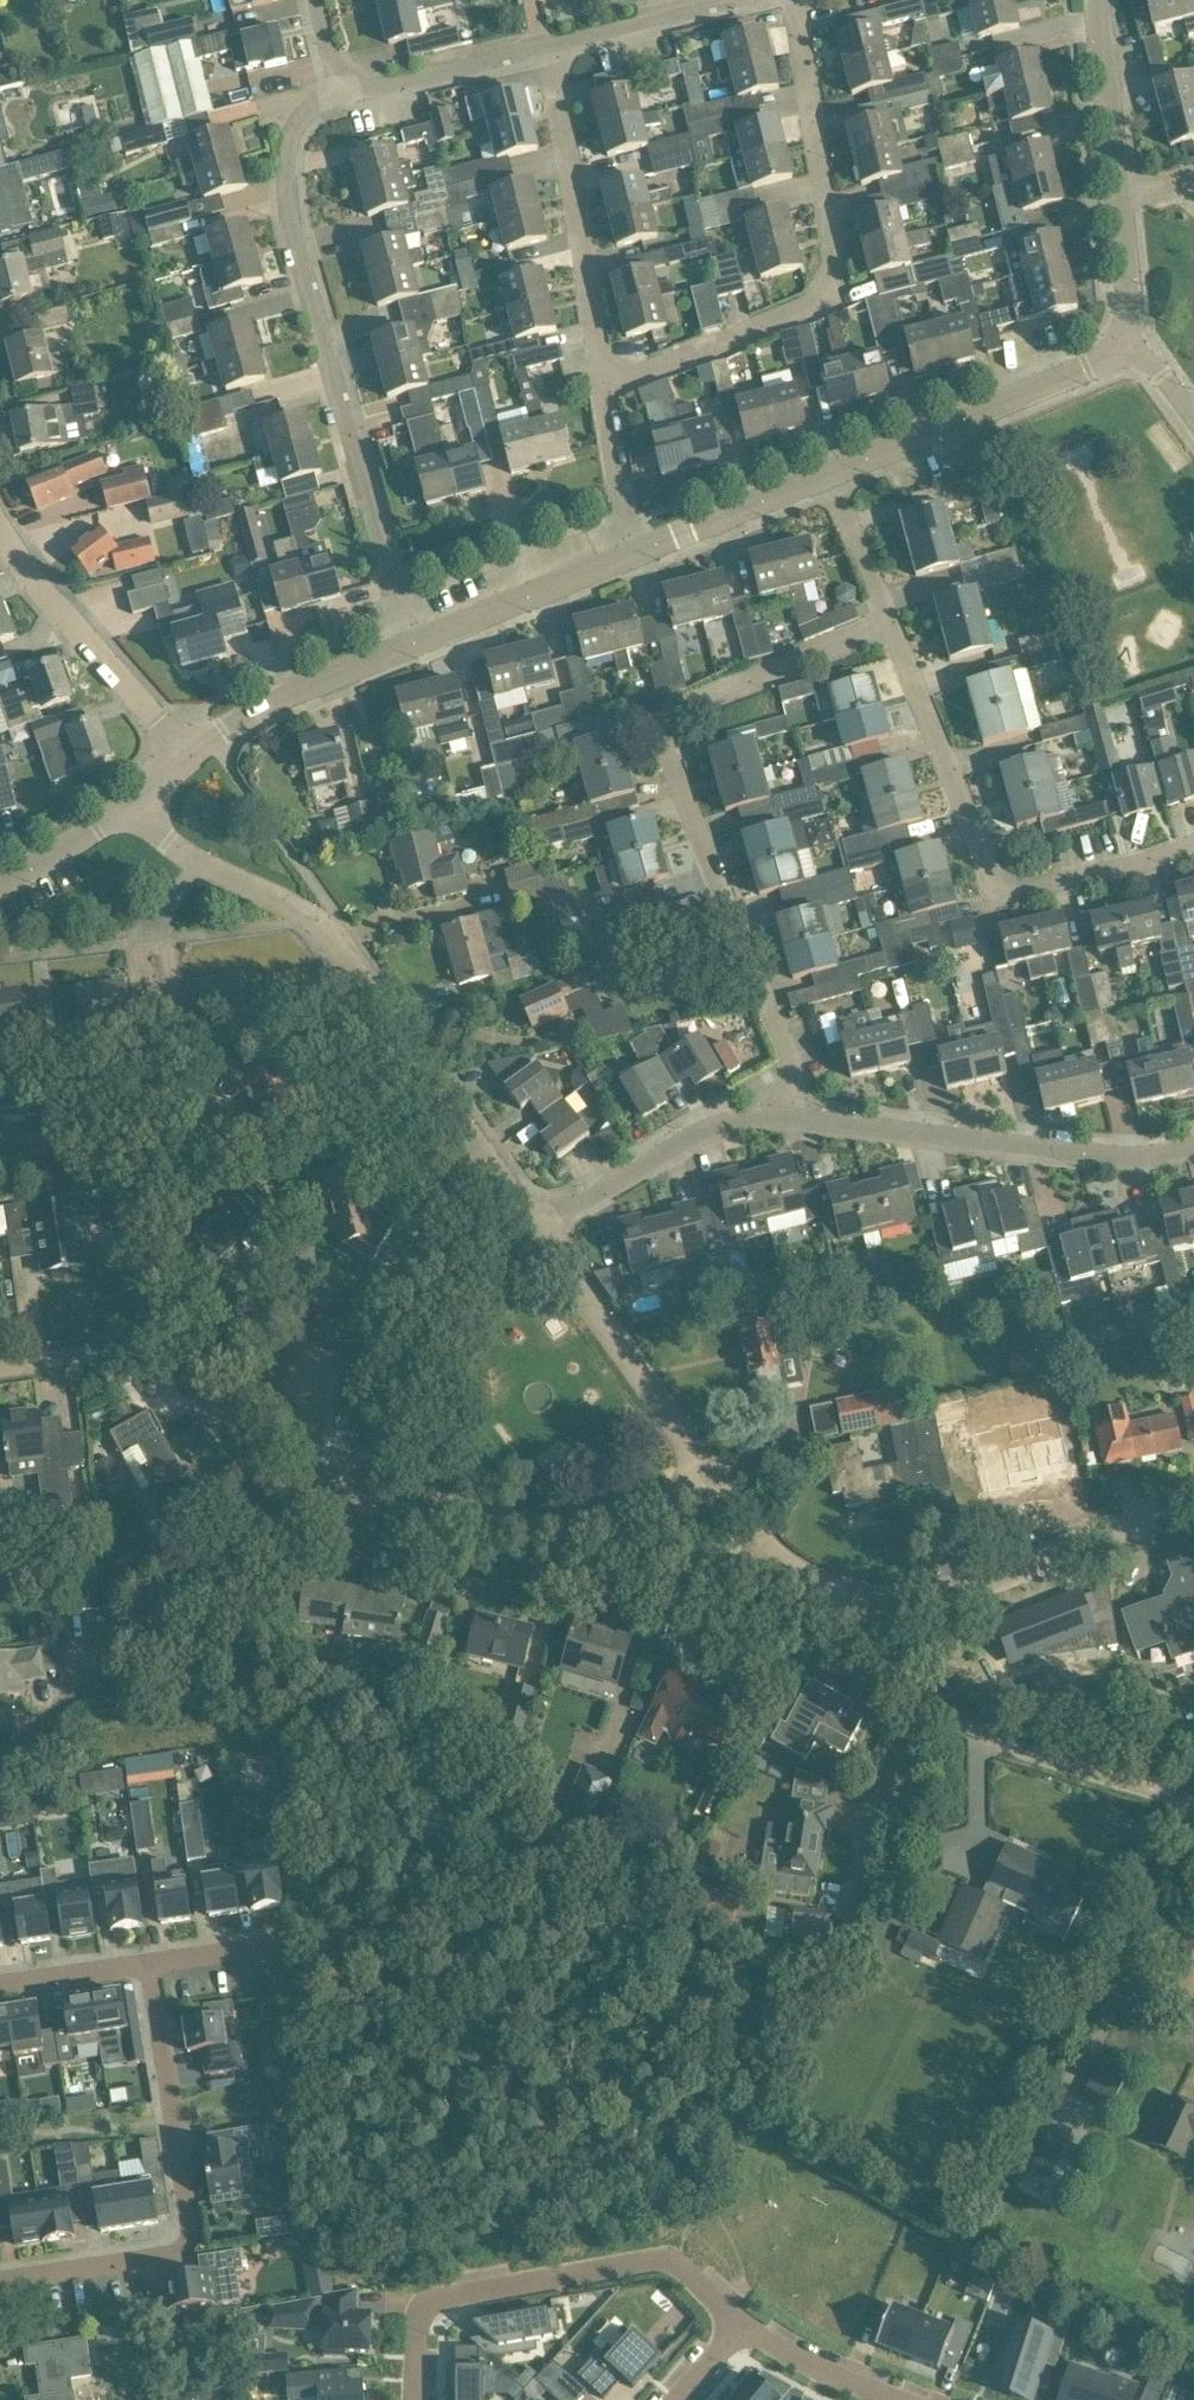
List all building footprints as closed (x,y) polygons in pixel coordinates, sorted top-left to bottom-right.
[(260,6),(283,0),(231,0),(233,12),(260,6)] [(381,7),(389,45),(407,41),(420,39),(425,37),(430,28),(427,12),(435,10),(454,6),(453,0),(407,0),(407,1),(381,7)] [(926,21),(921,1),(921,0),(880,11),(884,27),(910,20),(916,24),(926,21)] [(941,17),(937,0),(921,0),(921,1),(926,21),(941,17)] [(1011,0),(970,0),(972,10),(1011,0)] [(1020,29),(1012,0),(972,11),(979,39),(1020,29)] [(1177,23),(1185,20),(1179,0),(1147,0),(1154,28),(1177,23)] [(1185,20),(1193,18),(1193,0),(1179,0),(1185,20)] [(164,27),(146,31),(151,51),(197,40),(192,20),(164,27)] [(878,27),(851,34),(842,36),(838,37),(845,66),(886,57),(898,53),(894,39),(882,42),(878,27)] [(206,39),(137,57),(138,59),(152,124),(153,127),(153,128),(164,125),(184,120),(208,113),(211,112),(199,60),(232,53),(237,72),(265,65),(266,68),(287,64),(287,63),(295,61),(290,43),(283,45),(279,29),(231,40),(229,34),(206,39)] [(731,71),(772,60),(764,31),(724,41),(731,71)] [(1152,73),(1167,69),(1158,37),(1144,41),(1152,73)] [(958,44),(928,52),(932,66),(962,58),(958,44)] [(1005,94),(1046,84),(1038,55),(998,65),(1002,80),(985,85),(988,98),(1005,94)] [(853,95),(893,85),(886,57),(845,66),(853,95)] [(962,58),(932,66),(934,76),(936,82),(940,80),(966,73),(962,58)] [(721,85),(734,82),(739,99),(779,89),(772,60),(731,71),(718,74),(721,85)] [(681,68),(680,62),(657,68),(662,88),(675,85),(673,78),(683,76),(682,68),(681,68)] [(685,82),(700,78),(697,64),(682,68),(683,76),(685,82)] [(13,87),(9,68),(0,70),(0,90),(13,87)] [(38,104),(89,89),(84,72),(33,86),(38,104)] [(893,101),(930,91),(927,77),(898,85),(901,99),(893,101)] [(1163,117),(1193,109),(1193,79),(1192,77),(1155,86),(1163,117)] [(700,78),(685,82),(690,105),(692,110),(700,108),(699,107),(706,105),(700,78)] [(1053,113),(1046,84),(1005,94),(988,98),(992,112),(1009,108),(1013,123),(1053,113)] [(473,123),(476,135),(530,121),(523,91),(501,97),(498,86),(480,90),(487,120),(473,123)] [(601,128),(641,117),(634,89),(593,99),(601,128)] [(897,115),(934,106),(930,91),(893,101),(897,115)] [(684,107),(689,128),(730,118),(729,116),(735,114),(731,99),(706,105),(699,107),(700,108),(692,110),(690,105),(684,107)] [(94,106),(82,109),(88,129),(99,126),(94,106)] [(1163,117),(1171,147),(1193,141),(1193,109),(1163,117)] [(453,135),(446,111),(432,114),(434,123),(440,145),(451,142),(451,141),(454,140),(453,135)] [(608,157),(631,151),(648,147),(644,130),(664,125),(660,112),(641,117),(601,128),(608,157)] [(693,143),(734,134),(730,118),(689,128),(693,143)] [(855,158),(894,147),(887,118),(847,128),(855,158)] [(742,149),(729,152),(732,162),(746,159),(785,149),(778,120),(755,126),(738,130),(742,149)] [(538,150),(530,121),(476,135),(479,148),(494,145),(497,160),(538,150)] [(440,145),(434,123),(402,131),(406,146),(427,141),(430,153),(441,151),(440,145)] [(153,128),(122,137),(126,152),(127,155),(168,144),(164,125),(153,128)] [(229,132),(228,131),(190,142),(195,158),(177,163),(181,175),(236,160),(233,148),(236,148),(238,144),(235,134),(232,132),(229,132)] [(678,155),(693,151),(689,135),(674,139),(678,155)] [(941,156),(972,148),(968,135),(938,143),(941,156)] [(1015,185),(1056,174),(1049,145),(1008,155),(1015,185)] [(862,186),(885,180),(902,176),(894,147),(855,158),(862,186)] [(398,165),(394,148),(354,158),(361,189),(414,175),(411,162),(398,165)] [(945,172),(976,164),(972,148),(941,156),(945,172)] [(746,159),(732,162),(735,176),(749,173),(753,189),(770,184),(793,179),(785,149),(746,159)] [(682,169),(696,165),(693,151),(678,155),(682,169)] [(240,172),(236,160),(181,175),(184,188),(202,183),(206,200),(244,189),(244,188),(247,187),(249,184),(246,173),(243,171),(240,172)] [(446,189),(484,179),(489,178),(484,161),(456,169),(456,171),(443,174),(446,189)] [(910,189),(940,182),(935,161),(905,169),(910,189)] [(0,172),(0,234),(12,231),(12,229),(35,224),(21,167),(0,172)] [(446,189),(443,174),(441,168),(425,172),(428,182),(430,192),(415,196),(417,205),(414,205),(418,220),(417,220),(447,213),(445,203),(449,202),(446,189)] [(1056,174),(1015,185),(1015,186),(992,191),(1004,234),(1017,230),(1028,227),(1025,213),(1063,203),(1056,174)] [(369,217),(392,211),(409,207),(405,192),(417,190),(414,175),(361,189),(369,217)] [(452,233),(464,230),(458,210),(469,207),(467,200),(488,195),(484,179),(446,189),(449,202),(445,203),(447,213),(450,227),(452,233)] [(647,196),(643,179),(603,189),(610,219),(650,209),(673,204),(670,191),(647,196)] [(501,221),(540,211),(532,182),(494,192),(501,221)] [(940,182),(910,189),(898,192),(903,210),(945,200),(940,182)] [(735,194),(698,203),(702,216),(739,207),(735,194)] [(152,234),(182,225),(192,222),(187,202),(146,213),(147,219),(152,234)] [(706,232),(743,223),(739,209),(751,206),(750,204),(739,207),(702,216),(704,227),(706,232)] [(856,218),(864,249),(905,238),(898,208),(856,218)] [(617,248),(640,242),(658,238),(650,209),(610,219),(617,248)] [(509,250),(524,246),(547,241),(540,211),(501,221),(509,250)] [(754,250),(794,240),(787,211),(747,221),(754,250)] [(420,235),(450,227),(447,213),(417,220),(420,235)] [(98,221),(103,240),(125,235),(120,215),(98,221)] [(216,265),(255,254),(247,224),(208,235),(216,265)] [(155,248),(186,239),(182,225),(152,234),(155,248)] [(951,246),(982,239),(979,225),(948,233),(951,246)] [(706,232),(704,227),(688,230),(692,244),(692,245),(708,241),(706,232)] [(1021,245),(1017,230),(1004,234),(982,239),(951,246),(953,256),(955,262),(949,264),(953,279),(968,275),(964,260),(1004,250),(1011,279),(1066,265),(1059,235),(1021,245)] [(905,238),(864,249),(871,277),(911,266),(908,252),(931,246),(927,232),(905,238)] [(0,266),(0,306),(22,300),(33,298),(52,293),(46,272),(69,267),(68,263),(62,240),(61,233),(54,235),(31,240),(35,258),(6,265),(0,266)] [(386,243),(363,249),(371,279),(413,268),(424,265),(420,250),(409,253),(405,238),(386,243)] [(762,279),(802,269),(794,240),(754,250),(762,279)] [(709,245),(708,241),(692,245),(648,256),(652,270),(653,270),(711,255),(709,245)] [(255,254),(216,265),(204,268),(205,270),(202,272),(202,277),(211,310),(244,301),(241,289),(263,282),(255,254)] [(745,293),(741,278),(736,255),(712,260),(716,276),(714,285),(718,299),(745,293)] [(955,262),(953,256),(911,266),(916,288),(925,286),(940,282),(953,279),(949,264),(955,262)] [(457,263),(461,278),(476,274),(472,260),(457,263)] [(1077,309),(1066,265),(1011,279),(1011,280),(1026,276),(1033,304),(1014,309),(1018,324),(1077,309)] [(413,268),(371,279),(378,308),(406,301),(420,297),(413,268)] [(653,270),(652,270),(612,280),(620,310),(660,300),(676,296),(672,282),(657,286),(653,270)] [(509,312),(549,301),(542,273),(502,283),(509,312)] [(479,289),(476,274),(461,278),(463,286),(462,286),(464,292),(459,293),(459,294),(466,292),(479,289)] [(976,307),(968,275),(953,279),(940,282),(945,304),(959,301),(961,310),(976,307)] [(714,285),(690,291),(701,333),(725,327),(718,299),(714,285)] [(462,286),(426,295),(430,310),(461,302),(459,294),(459,293),(464,292),(462,286)] [(926,291),(925,286),(916,288),(895,293),(896,300),(926,291)] [(880,298),(866,301),(867,303),(873,329),(888,325),(880,297),(880,298)] [(667,328),(660,300),(620,310),(627,338),(667,328)] [(557,331),(549,301),(509,312),(500,315),(503,327),(513,325),(517,341),(557,331)] [(461,302),(430,310),(433,325),(465,317),(461,302)] [(181,303),(162,308),(167,326),(186,321),(181,303)] [(969,338),(983,334),(983,332),(979,318),(976,307),(961,310),(964,321),(969,338)] [(42,334),(74,326),(69,308),(37,316),(42,334)] [(983,332),(997,329),(1014,325),(1010,311),(979,318),(983,332)] [(839,315),(829,320),(832,331),(843,329),(839,315)] [(172,342),(202,334),(197,318),(186,321),(167,326),(172,342)] [(945,368),(974,360),(969,338),(964,321),(935,328),(945,368)] [(219,362),(258,352),(249,322),(211,333),(219,362)] [(806,368),(820,364),(811,327),(797,330),(804,361),(806,368)] [(916,375),(945,368),(935,328),(906,335),(906,337),(916,375)] [(988,355),(1003,351),(997,329),(983,332),(983,334),(988,355)] [(396,334),(373,340),(381,369),(421,358),(432,355),(429,342),(418,344),(414,330),(407,331),(396,334)] [(790,365),(804,361),(797,330),(782,334),(790,365)] [(47,356),(43,339),(32,342),(9,347),(18,385),(52,376),(52,375),(72,370),(67,351),(47,356)] [(474,368),(491,364),(513,358),(509,342),(470,352),(474,368)] [(530,384),(527,370),(564,360),(560,346),(514,357),(527,407),(526,407),(527,410),(542,467),(571,460),(560,419),(546,424),(535,383),(530,384)] [(832,409),(861,402),(848,351),(837,354),(839,364),(821,369),(832,409)] [(851,361),(848,351),(861,402),(890,394),(880,355),(880,354),(851,361)] [(227,391),(243,387),(266,380),(258,352),(219,362),(227,391)] [(421,358),(381,369),(388,398),(411,392),(429,388),(421,358)] [(720,395),(734,392),(727,361),(713,365),(720,395)] [(488,373),(491,364),(474,368),(472,376),(472,377),(476,390),(490,445),(504,441),(512,475),(542,467),(527,410),(498,418),(491,388),(492,388),(488,373)] [(445,399),(461,394),(476,390),(472,377),(472,376),(441,384),(445,399)] [(668,381),(638,393),(644,407),(660,400),(673,395),(668,381)] [(96,389),(95,385),(73,389),(76,407),(64,407),(64,409),(38,413),(14,418),(17,432),(10,433),(14,458),(36,454),(35,451),(70,445),(67,426),(86,423),(85,418),(100,416),(99,409),(107,408),(103,387),(96,389)] [(777,436),(806,429),(795,388),(767,395),(777,436)] [(476,390),(461,394),(475,449),(476,452),(490,448),(489,445),(490,445),(476,390)] [(747,443),(777,436),(767,395),(737,403),(747,443)] [(189,423),(225,414),(221,400),(185,411),(189,423)] [(417,466),(427,506),(457,499),(439,428),(432,402),(402,410),(406,426),(408,426),(418,465),(417,466)] [(695,405),(677,410),(692,470),(721,463),(718,448),(733,445),(726,418),(711,422),(700,425),(695,405)] [(669,434),(653,437),(662,474),(663,477),(692,470),(677,410),(664,413),(669,434)] [(189,423),(185,411),(175,414),(194,479),(212,474),(201,437),(229,429),(225,414),(189,423)] [(274,456),(313,445),(305,416),(266,427),(274,456)] [(439,428),(457,499),(486,491),(476,452),(475,449),(460,453),(453,424),(439,428)] [(321,474),(313,445),(274,456),(253,461),(257,475),(278,469),(282,485),(321,474)] [(26,481),(38,511),(74,496),(71,488),(106,474),(100,458),(89,463),(87,459),(62,469),(62,467),(26,481)] [(109,511),(152,500),(145,473),(144,467),(123,472),(125,480),(102,486),(109,511)] [(908,547),(952,536),(944,508),(958,504),(953,485),(934,490),(939,507),(900,517),(908,547)] [(199,508),(196,493),(148,504),(154,526),(191,517),(189,510),(199,508)] [(314,494),(284,502),(288,517),(301,514),(318,509),(314,494)] [(208,522),(239,514),(235,499),(204,508),(208,522)] [(997,504),(983,508),(987,523),(1001,520),(997,504)] [(254,510),(239,514),(247,545),(253,565),(251,566),(252,569),(259,594),(265,614),(282,610),(283,613),(312,605),(297,552),(294,540),(275,545),(282,572),(272,575),(268,561),(267,561),(262,541),(254,510)] [(118,550),(100,528),(70,551),(89,576),(114,557),(117,570),(155,561),(151,542),(118,550)] [(916,577),(939,571),(959,566),(952,536),(908,547),(916,577)] [(809,542),(780,550),(790,589),(793,605),(795,609),(799,628),(805,642),(834,630),(828,616),(819,620),(815,604),(808,606),(803,586),(819,581),(815,564),(817,564),(816,559),(813,560),(809,542)] [(310,548),(297,552),(312,605),(341,597),(330,558),(329,558),(325,544),(310,548)] [(780,550),(751,557),(761,596),(790,589),(780,550)] [(989,572),(1020,563),(1016,550),(986,558),(989,572)] [(993,587),(1024,579),(1020,563),(989,572),(993,587)] [(155,609),(170,605),(161,571),(133,579),(137,592),(128,595),(133,615),(155,609)] [(723,576),(694,583),(704,625),(733,617),(729,599),(723,576)] [(694,583),(665,591),(670,614),(675,632),(704,625),(694,583)] [(164,639),(175,636),(180,655),(178,655),(179,660),(182,660),(184,670),(186,669),(187,673),(191,676),(206,671),(208,667),(207,663),(226,658),(222,642),(247,635),(233,586),(199,596),(206,622),(177,630),(170,605),(155,609),(164,639)] [(942,632),(986,620),(978,590),(934,601),(942,632)] [(14,639),(0,604),(0,645),(14,639)] [(633,608),(604,616),(613,655),(614,655),(619,675),(632,672),(627,652),(643,648),(637,622),(633,608)] [(604,616),(575,623),(583,656),(585,662),(613,655),(604,616)] [(950,661),(973,655),(994,649),(986,620),(942,632),(950,661)] [(760,658),(774,655),(766,624),(753,628),(760,658)] [(745,662),(760,658),(753,628),(737,631),(745,662)] [(1023,656),(1053,648),(1049,634),(1020,642),(1023,656)] [(525,691),(555,684),(545,644),(516,652),(525,691)] [(1060,663),(1056,648),(1053,649),(1053,648),(1023,656),(1027,672),(1060,663)] [(496,698),(525,691),(516,652),(486,659),(496,698)] [(672,693),(687,689),(679,659),(665,663),(672,693)] [(70,700),(64,683),(72,680),(65,662),(43,670),(32,674),(39,691),(22,697),(21,693),(1,700),(13,731),(43,720),(40,711),(70,700)] [(658,697),(672,693),(665,663),(650,667),(658,697)] [(12,664),(0,667),(0,686),(17,681),(12,664)] [(991,680),(968,686),(976,715),(1020,703),(1012,675),(1012,674),(993,679),(991,680)] [(817,679),(779,690),(783,704),(815,696),(821,694),(817,679)] [(855,684),(829,691),(830,692),(837,720),(881,709),(873,679),(855,684)] [(456,680),(427,688),(437,728),(442,747),(471,739),(466,721),(462,703),(456,680)] [(1137,695),(1142,713),(1179,703),(1173,683),(1137,695)] [(427,688),(398,695),(404,718),(408,736),(437,728),(427,688)] [(575,692),(583,723),(597,719),(589,688),(575,692)] [(568,727),(583,723),(575,692),(560,696),(568,727)] [(1020,703),(976,715),(984,745),(1007,739),(1028,733),(1020,703)] [(1103,706),(1084,711),(1086,717),(1086,718),(1089,731),(1090,735),(1090,737),(1093,746),(1101,773),(1121,768),(1111,731),(1104,705),(1103,706)] [(881,709),(837,720),(845,750),(878,741),(889,738),(881,709)] [(505,743),(498,712),(483,716),(491,747),(523,738),(505,743)] [(71,732),(64,714),(31,725),(45,761),(45,762),(53,785),(72,778),(70,773),(109,759),(97,723),(71,732)] [(1042,729),(1040,730),(1044,743),(1089,731),(1086,718),(1086,717),(1042,729)] [(790,732),(786,718),(754,726),(759,741),(790,732)] [(504,800),(514,797),(506,766),(529,761),(527,754),(560,746),(555,730),(523,738),(491,747),(496,767),(504,800)] [(1089,731),(1044,743),(1044,745),(1074,736),(1078,750),(1093,746),(1090,737),(1090,735),(1089,731)] [(321,738),(301,743),(309,773),(328,768),(332,787),(349,783),(344,764),(337,734),(321,738)] [(583,776),(627,765),(619,735),(575,747),(583,776)] [(1175,738),(1152,745),(1159,768),(1157,768),(1164,796),(1167,795),(1169,806),(1184,802),(1193,800),(1193,758),(1182,762),(1175,738)] [(754,741),(710,753),(718,782),(762,771),(754,741)] [(824,755),(809,759),(813,773),(828,769),(824,755)] [(1024,763),(1002,770),(1009,799),(1053,787),(1046,759),(1045,758),(1024,763)] [(817,788),(859,778),(854,762),(828,769),(813,773),(816,786),(817,788)] [(871,803),(915,792),(907,763),(863,775),(871,803)] [(524,839),(544,834),(562,829),(577,825),(594,820),(593,818),(617,812),(614,799),(635,794),(627,765),(583,776),(583,777),(576,779),(584,806),(573,809),(573,810),(520,824),(524,839)] [(490,803),(504,800),(496,767),(481,770),(490,803)] [(17,809),(6,768),(0,769),(0,814),(17,809)] [(1125,818),(1152,811),(1149,800),(1164,796),(1157,768),(1115,780),(1125,818)] [(762,771),(718,782),(726,812),(739,809),(770,799),(762,771)] [(816,786),(775,797),(779,812),(804,805),(820,801),(817,788),(816,786)] [(1053,787),(1009,799),(1017,829),(1040,823),(1044,836),(1112,818),(1108,803),(1061,816),(1053,787)] [(879,834),(900,828),(923,822),(915,792),(871,803),(871,804),(861,807),(864,820),(861,821),(865,836),(843,842),(847,858),(878,850),(874,834),(879,833),(879,834)] [(383,825),(398,821),(391,793),(376,797),(383,825)] [(794,854),(787,827),(824,817),(820,801),(804,805),(779,812),(778,812),(742,822),(746,836),(744,837),(752,866),(811,851),(811,849),(794,854)] [(342,840),(379,831),(372,802),(335,811),(342,840)] [(617,860),(661,848),(653,818),(609,830),(617,860)] [(567,847),(599,838),(594,820),(577,825),(562,829),(544,834),(524,839),(527,853),(534,851),(536,858),(568,849),(567,847)] [(440,861),(436,847),(455,842),(452,829),(393,844),(397,863),(402,862),(409,890),(433,884),(437,900),(467,892),(458,856),(440,861)] [(904,888),(948,876),(940,846),(896,858),(904,888)] [(857,900),(863,898),(871,896),(863,870),(893,862),(889,847),(878,850),(847,858),(850,870),(854,885),(853,885),(857,900)] [(607,863),(618,906),(655,896),(651,882),(669,878),(661,848),(617,860),(607,863)] [(819,879),(811,851),(752,866),(760,896),(780,890),(784,903),(853,885),(854,885),(850,870),(836,874),(819,879)] [(542,880),(535,864),(505,872),(514,907),(536,901),(536,902),(551,898),(549,893),(543,881),(542,880)] [(549,893),(551,898),(561,923),(567,935),(582,932),(577,919),(579,919),(566,874),(542,880),(543,881),(549,893)] [(933,927),(929,913),(956,906),(948,876),(904,888),(912,918),(892,923),(891,922),(877,926),(872,927),(863,929),(864,931),(877,927),(880,941),(895,937),(910,933),(925,929),(926,929),(933,927)] [(1191,940),(1193,939),(1193,884),(1176,888),(1184,921),(1173,924),(1188,986),(1193,985),(1193,946),(1192,947),(1191,940)] [(857,900),(853,885),(784,903),(788,918),(777,921),(785,950),(846,934),(839,907),(855,902),(863,929),(872,927),(863,898),(857,900)] [(871,897),(871,896),(863,898),(872,927),(877,926),(874,914),(879,908),(875,896),(871,897)] [(1159,927),(1153,903),(1123,910),(1132,948),(1160,942),(1163,954),(1161,954),(1170,989),(1186,985),(1189,997),(1191,996),(1188,986),(1173,924),(1159,927)] [(1136,969),(1132,948),(1123,910),(1091,918),(1100,956),(1116,952),(1121,973),(1136,969)] [(1045,978),(1058,975),(1053,957),(1071,952),(1062,915),(1031,922),(1045,978)] [(442,936),(441,940),(441,944),(443,948),(446,951),(451,952),(460,986),(493,977),(476,918),(456,924),(452,925),(453,927),(444,930),(445,934),(442,936)] [(1045,978),(1031,922),(1000,930),(1009,967),(1027,963),(1031,981),(1045,978)] [(933,927),(926,929),(932,950),(945,947),(940,926),(933,927)] [(910,933),(895,937),(901,962),(903,968),(918,964),(910,933)] [(837,967),(831,941),(846,937),(846,934),(785,950),(793,980),(837,967)] [(889,972),(903,968),(901,962),(895,937),(880,941),(884,954),(888,968),(889,972)] [(525,949),(508,954),(513,971),(531,966),(526,952),(525,949)] [(884,954),(869,958),(873,972),(888,968),(884,954)] [(543,992),(521,1002),(534,1030),(555,1020),(569,1014),(584,1008),(598,1001),(592,990),(585,974),(559,986),(558,986),(543,992)] [(1101,1018),(1117,1014),(1108,974),(1091,978),(1100,1013),(1101,1018)] [(820,1003),(843,997),(862,992),(858,976),(816,988),(820,1003)] [(1085,1016),(1100,1013),(1091,978),(1075,982),(1083,1016),(1085,1016)] [(1003,998),(1000,986),(985,990),(993,1021),(1008,1017),(1003,998)] [(0,990),(0,1036),(24,1033),(23,1027),(22,1014),(19,990),(0,993),(0,990)] [(1028,1029),(1020,994),(1003,998),(1008,1017),(1012,1033),(1028,1029)] [(1193,1029),(1193,1018),(1193,1017),(1189,997),(1189,998),(1174,1001),(1181,1032),(1193,1029)] [(924,1005),(923,1001),(913,1003),(914,1008),(913,1008),(914,1014),(914,1015),(919,1035),(935,1031),(928,1004),(924,1005)] [(40,1050),(58,1049),(55,1003),(37,1004),(38,1025),(38,1032),(40,1050)] [(605,1014),(590,1020),(599,1040),(635,1033),(622,1006),(605,1014)] [(882,1022),(879,1011),(867,1014),(881,1071),(910,1065),(904,1039),(919,1035),(914,1015),(899,1018),(882,1022)] [(1108,1046),(1101,1018),(1100,1013),(1085,1016),(1092,1046),(1106,1043),(1107,1047),(1108,1046)] [(852,1078),(881,1071),(867,1014),(850,1019),(850,1020),(839,1023),(852,1078)] [(1108,1046),(1121,1043),(1115,1016),(1118,1015),(1117,1014),(1101,1018),(1108,1046)] [(977,1083),(1006,1076),(995,1030),(994,1025),(966,1032),(977,1083)] [(977,1083),(966,1032),(964,1026),(948,1030),(950,1041),(937,1044),(948,1091),(977,1083)] [(676,1053),(661,1029),(646,1032),(677,1085),(690,1077),(696,1087),(725,1069),(729,1076),(740,1069),(725,1043),(709,1053),(700,1038),(676,1053)] [(1019,1062),(1033,1059),(1026,1030),(1029,1030),(1028,1029),(1012,1033),(1019,1062)] [(630,1046),(645,1071),(623,1084),(643,1118),(667,1104),(661,1094),(677,1085),(648,1035),(630,1046)] [(1140,1056),(1125,1059),(1131,1083),(1132,1087),(1137,1106),(1167,1099),(1158,1063),(1153,1039),(1137,1043),(1140,1056)] [(1158,1063),(1167,1099),(1193,1092),(1193,1087),(1190,1069),(1184,1045),(1168,1049),(1171,1060),(1158,1063)] [(230,1146),(275,1139),(273,1126),(304,1107),(288,1082),(289,1076),(286,1072),(281,1070),(276,1073),(270,1064),(273,1063),(265,1050),(246,1062),(241,1053),(224,1055),(226,1075),(227,1081),(236,1097),(247,1093),(255,1108),(259,1105),(266,1115),(226,1122),(230,1146)] [(1046,1113),(1075,1106),(1067,1070),(1064,1059),(1062,1052),(1033,1059),(1046,1113)] [(1075,1106),(1104,1099),(1093,1052),(1064,1059),(1067,1070),(1075,1106)] [(502,1083),(525,1067),(519,1058),(488,1065),(502,1083)] [(540,1118),(564,1101),(537,1065),(505,1088),(522,1111),(531,1104),(540,1118)] [(1,1105),(2,1111),(23,1109),(21,1080),(0,1082),(0,1105),(1,1105)] [(558,1160),(590,1137),(564,1101),(540,1118),(550,1131),(541,1138),(558,1160)] [(85,1157),(82,1180),(113,1183),(116,1151),(96,1149),(95,1158),(85,1157)] [(340,1238),(354,1248),(375,1260),(396,1225),(369,1209),(373,1202),(365,1196),(361,1197),(359,1189),(361,1189),(355,1168),(338,1172),(335,1157),(306,1163),(310,1181),(321,1179),(326,1199),(331,1197),(336,1219),(331,1220),(335,1240),(340,1238)] [(756,1176),(767,1218),(770,1231),(806,1222),(802,1209),(803,1209),(791,1157),(771,1162),(773,1171),(756,1176)] [(878,1231),(915,1221),(902,1169),(882,1175),(884,1184),(867,1188),(878,1231)] [(709,1202),(711,1209),(721,1248),(735,1245),(732,1228),(767,1218),(756,1176),(739,1180),(737,1171),(717,1176),(723,1199),(709,1202)] [(1006,1207),(999,1181),(977,1186),(992,1244),(996,1260),(1047,1248),(1035,1199),(1006,1207)] [(851,1192),(848,1183),(828,1188),(842,1240),(878,1231),(867,1188),(851,1192)] [(233,1206),(224,1195),(203,1213),(211,1223),(197,1234),(219,1261),(237,1246),(255,1231),(264,1243),(287,1224),(253,1184),(233,1201),(235,1204),(233,1206)] [(995,1260),(996,1260),(992,1244),(977,1186),(954,1192),(959,1212),(930,1220),(936,1243),(943,1270),(979,1260),(981,1268),(996,1264),(995,1260)] [(125,1187),(110,1190),(111,1199),(126,1197),(125,1187)] [(1193,1241),(1193,1191),(1160,1200),(1172,1247),(1193,1241)] [(158,1227),(173,1227),(172,1198),(157,1198),(158,1227)] [(102,1218),(98,1199),(34,1210),(32,1203),(8,1207),(13,1233),(35,1229),(38,1248),(47,1246),(52,1272),(86,1266),(78,1222),(102,1218)] [(143,1223),(144,1203),(118,1202),(117,1222),(143,1223)] [(734,1299),(721,1248),(711,1209),(696,1213),(694,1204),(675,1209),(677,1218),(661,1223),(672,1265),(699,1258),(711,1305),(734,1299)] [(1124,1237),(1117,1211),(1094,1217),(1109,1274),(1160,1261),(1158,1253),(1153,1230),(1124,1237)] [(1062,1306),(1100,1296),(1095,1278),(1109,1274),(1094,1217),(1072,1223),(1076,1243),(1048,1250),(1062,1306)] [(643,1227),(641,1218),(621,1223),(634,1275),(672,1265),(661,1223),(643,1227)] [(278,1249),(284,1277),(297,1274),(299,1284),(303,1281),(316,1271),(320,1268),(314,1241),(278,1249)] [(1184,1299),(1172,1249),(1158,1253),(1160,1261),(1161,1261),(1174,1315),(1188,1312),(1184,1299)] [(936,1252),(928,1254),(930,1264),(938,1262),(936,1252)] [(834,1268),(837,1282),(852,1279),(848,1264),(834,1268)] [(611,1270),(595,1274),(615,1302),(619,1301),(611,1270)] [(746,1284),(731,1287),(735,1303),(749,1299),(746,1284)] [(344,1318),(345,1290),(322,1288),(320,1316),(344,1318)] [(782,1389),(778,1369),(800,1365),(791,1320),(742,1329),(751,1375),(756,1374),(760,1394),(782,1389)] [(1091,1353),(1076,1357),(1077,1363),(1093,1359),(1091,1353)] [(1183,1372),(1179,1374),(1184,1392),(1193,1389),(1193,1355),(1179,1359),(1183,1372)] [(892,1428),(906,1425),(908,1425),(901,1390),(837,1402),(844,1437),(892,1428)] [(1193,1441),(1193,1398),(1183,1401),(1192,1441),(1193,1441)] [(816,1440),(838,1436),(832,1406),(811,1410),(816,1440)] [(964,1407),(941,1424),(948,1436),(972,1418),(964,1407)] [(1129,1425),(1125,1407),(1094,1414),(1106,1466),(1182,1449),(1174,1415),(1129,1425)] [(90,1414),(93,1421),(105,1416),(102,1409),(90,1414)] [(26,1416),(26,1411),(8,1414),(6,1419),(3,1419),(7,1451),(6,1451),(6,1456),(8,1455),(9,1464),(44,1459),(48,1487),(42,1488),(45,1510),(72,1507),(61,1420),(40,1422),(39,1414),(26,1416)] [(185,1476),(162,1435),(164,1434),(152,1411),(110,1434),(143,1492),(151,1488),(160,1504),(156,1506),(167,1527),(213,1502),(195,1470),(185,1476)] [(943,1456),(937,1421),(906,1427),(906,1425),(892,1428),(899,1464),(865,1470),(859,1443),(825,1450),(834,1495),(843,1493),(847,1509),(870,1504),(871,1513),(895,1508),(893,1500),(924,1493),(923,1487),(932,1485),(933,1491),(952,1488),(943,1456)] [(1009,1437),(989,1443),(1001,1493),(1024,1488),(1019,1470),(1069,1456),(1060,1424),(1022,1434),(1021,1432),(1008,1434),(1009,1437)] [(105,1489),(123,1480),(112,1458),(94,1467),(105,1489)] [(455,1475),(458,1462),(445,1459),(442,1472),(455,1475)] [(89,1513),(53,1516),(54,1527),(90,1523),(89,1513)] [(68,1613),(100,1610),(96,1568),(94,1551),(81,1552),(83,1570),(64,1571),(68,1613)] [(1170,1565),(1175,1580),(1177,1579),(1181,1589),(1166,1595),(1168,1600),(1124,1615),(1137,1653),(1165,1642),(1173,1664),(1193,1656),(1193,1556),(1170,1565)] [(399,1642),(402,1625),(405,1602),(372,1598),(372,1592),(305,1583),(300,1621),(344,1627),(343,1634),(399,1642)] [(1075,1595),(999,1625),(1013,1661),(1044,1649),(1088,1631),(1092,1630),(1078,1594),(1075,1595)] [(439,1651),(449,1621),(428,1614),(418,1645),(439,1651)] [(523,1667),(526,1656),(531,1633),(502,1626),(503,1622),(479,1616),(469,1654),(523,1667)] [(630,1643),(595,1632),(596,1629),(577,1623),(573,1634),(571,1634),(570,1638),(572,1639),(562,1672),(617,1688),(623,1666),(630,1643)] [(1115,1623),(1097,1626),(1100,1649),(1119,1646),(1115,1623)] [(41,1650),(0,1656),(0,1698),(15,1695),(12,1676),(28,1674),(29,1681),(46,1678),(41,1650)] [(708,1698),(687,1688),(690,1682),(670,1673),(640,1738),(656,1745),(662,1733),(669,1736),(674,1750),(690,1745),(695,1732),(698,1734),(697,1735),(728,1749),(747,1709),(710,1692),(708,1698)] [(782,1724),(772,1741),(803,1758),(821,1727),(851,1743),(864,1720),(851,1713),(855,1705),(838,1696),(837,1696),(837,1695),(838,1694),(824,1687),(823,1688),(811,1681),(799,1702),(786,1726),(782,1724)] [(513,1762),(521,1733),(532,1690),(514,1686),(504,1728),(505,1729),(497,1757),(513,1762)] [(716,1819),(738,1773),(719,1764),(698,1811),(716,1819)] [(606,1806),(616,1778),(584,1765),(573,1793),(562,1821),(594,1834),(606,1806)] [(76,1783),(58,1786),(60,1800),(78,1797),(76,1783)] [(768,1824),(758,1891),(809,1898),(812,1878),(814,1879),(821,1832),(828,1833),(832,1808),(825,1807),(825,1806),(791,1801),(787,1827),(768,1824)] [(287,1815),(286,1802),(274,1804),(275,1816),(287,1815)] [(150,1803),(131,1806),(137,1852),(156,1850),(150,1803)] [(199,1804),(180,1807),(188,1862),(206,1860),(199,1804)] [(965,1889),(942,1940),(964,1950),(985,1959),(1007,1910),(1002,1907),(1004,1902),(1028,1913),(1046,1921),(1043,1930),(1064,1940),(1081,1901),(1063,1893),(1064,1891),(1071,1875),(1010,1847),(993,1885),(995,1886),(989,1899),(982,1896),(965,1889)] [(39,1852),(27,1854),(29,1869),(41,1867),(39,1852)] [(100,1862),(98,1852),(84,1854),(85,1864),(100,1862)] [(254,1911),(283,1907),(276,1856),(247,1860),(249,1872),(254,1911)] [(153,1862),(161,1924),(190,1920),(183,1872),(167,1874),(165,1860),(153,1862)] [(107,1893),(112,1931),(142,1927),(133,1861),(89,1867),(93,1895),(107,1893)] [(203,1869),(210,1917),(239,1913),(233,1874),(232,1865),(203,1869)] [(61,1906),(65,1938),(94,1933),(87,1882),(58,1886),(56,1870),(42,1872),(47,1908),(61,1906)] [(20,1944),(50,1940),(42,1880),(0,1886),(0,1901),(1,1909),(15,1907),(20,1944)] [(695,1901),(733,1920),(742,1902),(704,1883),(695,1901)] [(784,1945),(828,1951),(833,1916),(789,1909),(784,1945)] [(913,1930),(905,1947),(934,1960),(942,1943),(913,1930)] [(128,2065),(147,2062),(139,2014),(125,2016),(121,1992),(93,1996),(100,2044),(124,2040),(128,2065)] [(55,2031),(60,2065),(76,2062),(74,2048),(100,2044),(93,1996),(65,2001),(68,2020),(54,2023),(55,2031)] [(233,2002),(204,2006),(206,2020),(185,2024),(189,2053),(201,2051),(205,2076),(242,2071),(238,2044),(227,2045),(223,2020),(235,2018),(233,2002)] [(60,2065),(55,2031),(41,2033),(37,2005),(7,2010),(14,2052),(15,2058),(42,2053),(44,2067),(60,2065)] [(7,2010),(0,2011),(0,2055),(14,2052),(7,2010)] [(272,2069),(286,2067),(285,2057),(270,2059),(272,2069)] [(153,2101),(151,2092),(136,2094),(138,2104),(153,2101)] [(1154,2142),(1184,2157),(1193,2136),(1193,2104),(1177,2096),(1154,2142)] [(81,2100),(66,2103),(68,2113),(82,2110),(81,2100)] [(17,2115),(15,2102),(2,2104),(4,2117),(17,2115)] [(53,2115),(68,2113),(66,2103),(51,2105),(53,2115)] [(1059,2207),(1085,2153),(1066,2143),(1072,2132),(1053,2123),(1027,2178),(1046,2187),(1040,2198),(1059,2207)] [(211,2183),(214,2203),(243,2199),(240,2179),(253,2176),(251,2160),(267,2158),(268,2164),(286,2161),(280,2126),(239,2133),(243,2147),(235,2150),(235,2147),(206,2151),(210,2179),(208,2179),(209,2183),(211,2183)] [(146,2176),(122,2180),(130,2228),(158,2223),(154,2199),(168,2197),(160,2151),(159,2141),(141,2141),(146,2176)] [(102,2232),(130,2228),(122,2180),(120,2172),(94,2176),(91,2155),(75,2158),(78,2177),(85,2220),(99,2218),(102,2232)] [(78,2177),(63,2179),(64,2190),(38,2195),(46,2242),(73,2237),(71,2222),(85,2220),(78,2177)] [(46,2242),(38,2195),(11,2199),(9,2185),(0,2186),(0,2226),(0,2228),(15,2226),(18,2246),(46,2242)] [(1019,2253),(1027,2280),(1047,2273),(1040,2247),(1019,2253)] [(240,2300),(236,2273),(244,2271),(241,2251),(200,2257),(203,2276),(165,2282),(169,2310),(240,2300)] [(329,2276),(305,2281),(308,2298),(332,2294),(329,2276)] [(981,2277),(973,2297),(987,2303),(995,2283),(981,2277)] [(269,2307),(269,2324),(324,2326),(324,2331),(323,2351),(324,2351),(324,2357),(346,2358),(346,2352),(370,2353),(372,2314),(358,2313),(358,2289),(333,2295),(269,2307)] [(892,2306),(877,2346),(908,2358),(924,2319),(892,2306)] [(474,2324),(488,2337),(471,2340),(478,2347),(490,2360),(491,2359),(514,2355),(512,2346),(536,2342),(552,2339),(551,2334),(560,2332),(557,2311),(565,2309),(565,2308),(492,2321),(475,2324),(474,2324)] [(202,2315),(184,2317),(187,2333),(204,2331),(202,2315)] [(994,2380),(1013,2387),(1011,2395),(1026,2399),(1030,2399),(1042,2365),(1043,2365),(1055,2369),(1070,2324),(1055,2315),(1049,2333),(1025,2325),(1013,2321),(994,2380)] [(941,2367),(945,2357),(959,2363),(974,2325),(957,2319),(953,2330),(924,2319),(908,2358),(940,2371),(941,2367)] [(123,2343),(121,2325),(97,2328),(99,2346),(123,2343)] [(246,2331),(227,2332),(228,2342),(247,2341),(246,2331)] [(598,2354),(578,2376),(604,2399),(623,2379),(633,2389),(662,2357),(633,2331),(606,2361),(598,2354)] [(30,2399),(77,2399),(76,2394),(74,2394),(72,2379),(91,2376),(89,2356),(87,2356),(85,2339),(25,2348),(28,2366),(38,2364),(42,2398),(30,2399)] [(456,2399),(485,2399),(485,2396),(494,2396),(494,2375),(501,2375),(501,2368),(491,2359),(490,2360),(478,2347),(478,2368),(459,2368),(456,2368),(456,2390),(456,2399)] [(266,2356),(250,2358),(251,2376),(275,2373),(273,2355),(266,2356)] [(536,2381),(556,2399),(581,2399),(588,2393),(555,2360),(539,2377),(536,2381)] [(530,2369),(517,2383),(519,2385),(526,2391),(536,2381),(539,2377),(530,2369)] [(287,2375),(288,2393),(319,2390),(320,2399),(364,2399),(362,2384),(364,2384),(364,2382),(348,2384),(346,2372),(348,2371),(348,2370),(287,2375)] [(736,2396),(740,2399),(784,2399),(794,2388),(763,2372),(756,2381),(752,2377),(736,2396)] [(1154,2374),(1147,2390),(1164,2397),(1170,2383),(1154,2374)] [(1061,2399),(1133,2399),(1137,2386),(1112,2378),(1109,2388),(1069,2375),(1061,2399)] [(1193,2396),(1170,2383),(1164,2397),(1163,2399),(1191,2399),(1193,2396)] [(508,2396),(509,2396),(513,2399),(518,2399),(526,2391),(519,2385),(508,2396)]
